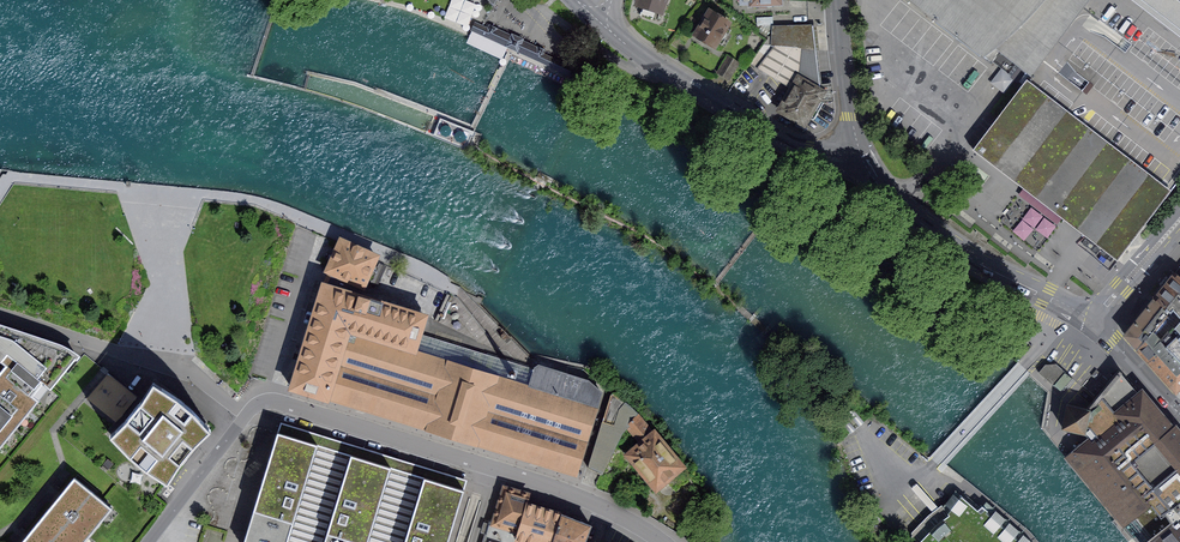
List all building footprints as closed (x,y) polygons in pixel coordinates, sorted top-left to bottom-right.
[(637,5),(643,6),(640,15),(653,19),(655,11),(661,13),(666,0),(638,0),(637,5)] [(973,150),(1042,203),(1073,227),(1117,261),(1179,180),(1179,179),(1179,29),(1143,0),(1087,0),(1030,75),(973,150)] [(1179,29),(1179,0),(1143,0),(1179,29)] [(710,12),(696,35),(714,46),(717,42),(722,45),(731,30),(725,27),(728,23),(710,12)] [(475,24),(473,30),(575,77),(577,72),(542,55),(543,52),(516,39),(490,27),(489,30),(484,28),(475,24)] [(767,39),(763,45),(815,50),(813,26),(773,27),(772,37),(767,37),(767,39)] [(749,64),(793,89),(799,79),(821,93),(815,50),(763,45),(749,64)] [(793,89),(781,110),(804,123),(807,116),(813,119),(823,103),(817,99),(821,93),(799,79),(793,89)] [(471,135),(443,124),(438,137),(466,148),(471,135)] [(329,270),(362,286),(376,256),(341,240),(327,270),(329,270)] [(302,354),(291,388),(576,476),(602,393),(588,381),(539,366),(534,369),(420,334),(425,319),(422,314),(358,294),(362,286),(329,270),(323,284),(302,354)] [(1155,299),(1170,312),(1174,307),(1179,314),(1179,276),(1176,273),(1155,299)] [(1154,299),(1124,335),(1138,349),(1152,332),(1170,312),(1155,299),(1154,299)] [(1152,332),(1179,361),(1179,314),(1174,307),(1170,312),(1152,332)] [(50,388),(50,389),(77,356),(70,352),(63,348),(55,345),(0,327),(0,362),(1,362),(7,353),(50,388)] [(1138,349),(1176,392),(1179,388),(1179,361),(1152,332),(1138,349)] [(15,430),(50,388),(7,353),(1,362),(6,366),(0,373),(0,417),(15,430)] [(1045,364),(1039,373),(1061,391),(1072,377),(1066,373),(1065,363),(1045,364)] [(1118,369),(1086,409),(1084,432),(1088,438),(1070,454),(1065,458),(1124,527),(1126,526),(1129,522),(1136,536),(1140,541),(1179,541),(1179,437),(1118,369)] [(175,396),(153,382),(143,400),(127,419),(110,435),(129,455),(144,467),(168,482),(180,463),(188,453),(194,445),(211,429),(193,411),(175,396)] [(642,444),(629,455),(660,491),(673,480),(672,479),(684,470),(640,417),(632,408),(626,404),(613,393),(611,395),(588,468),(601,474),(622,433),(627,427),(642,444)] [(1086,409),(1067,404),(1061,428),(1084,432),(1086,409)] [(15,430),(0,417),(0,448),(15,430)] [(351,455),(296,438),(278,432),(244,541),(324,541),(351,455)] [(391,467),(370,461),(351,455),(324,541),(367,541),(391,467)] [(367,541),(448,541),(464,490),(445,484),(391,467),(367,541)] [(67,541),(85,541),(112,508),(75,477),(60,495),(40,520),(67,541)] [(517,539),(528,541),(553,541),(561,514),(527,503),(529,495),(504,488),(494,522),(490,521),(484,541),(516,541),(517,539)] [(936,525),(951,541),(1023,541),(983,506),(978,510),(960,494),(947,512),(949,515),(936,525)] [(561,514),(553,541),(584,541),(591,525),(561,514)] [(40,520),(26,536),(21,541),(67,541),(40,520)] [(936,525),(919,541),(951,541),(936,525)]
